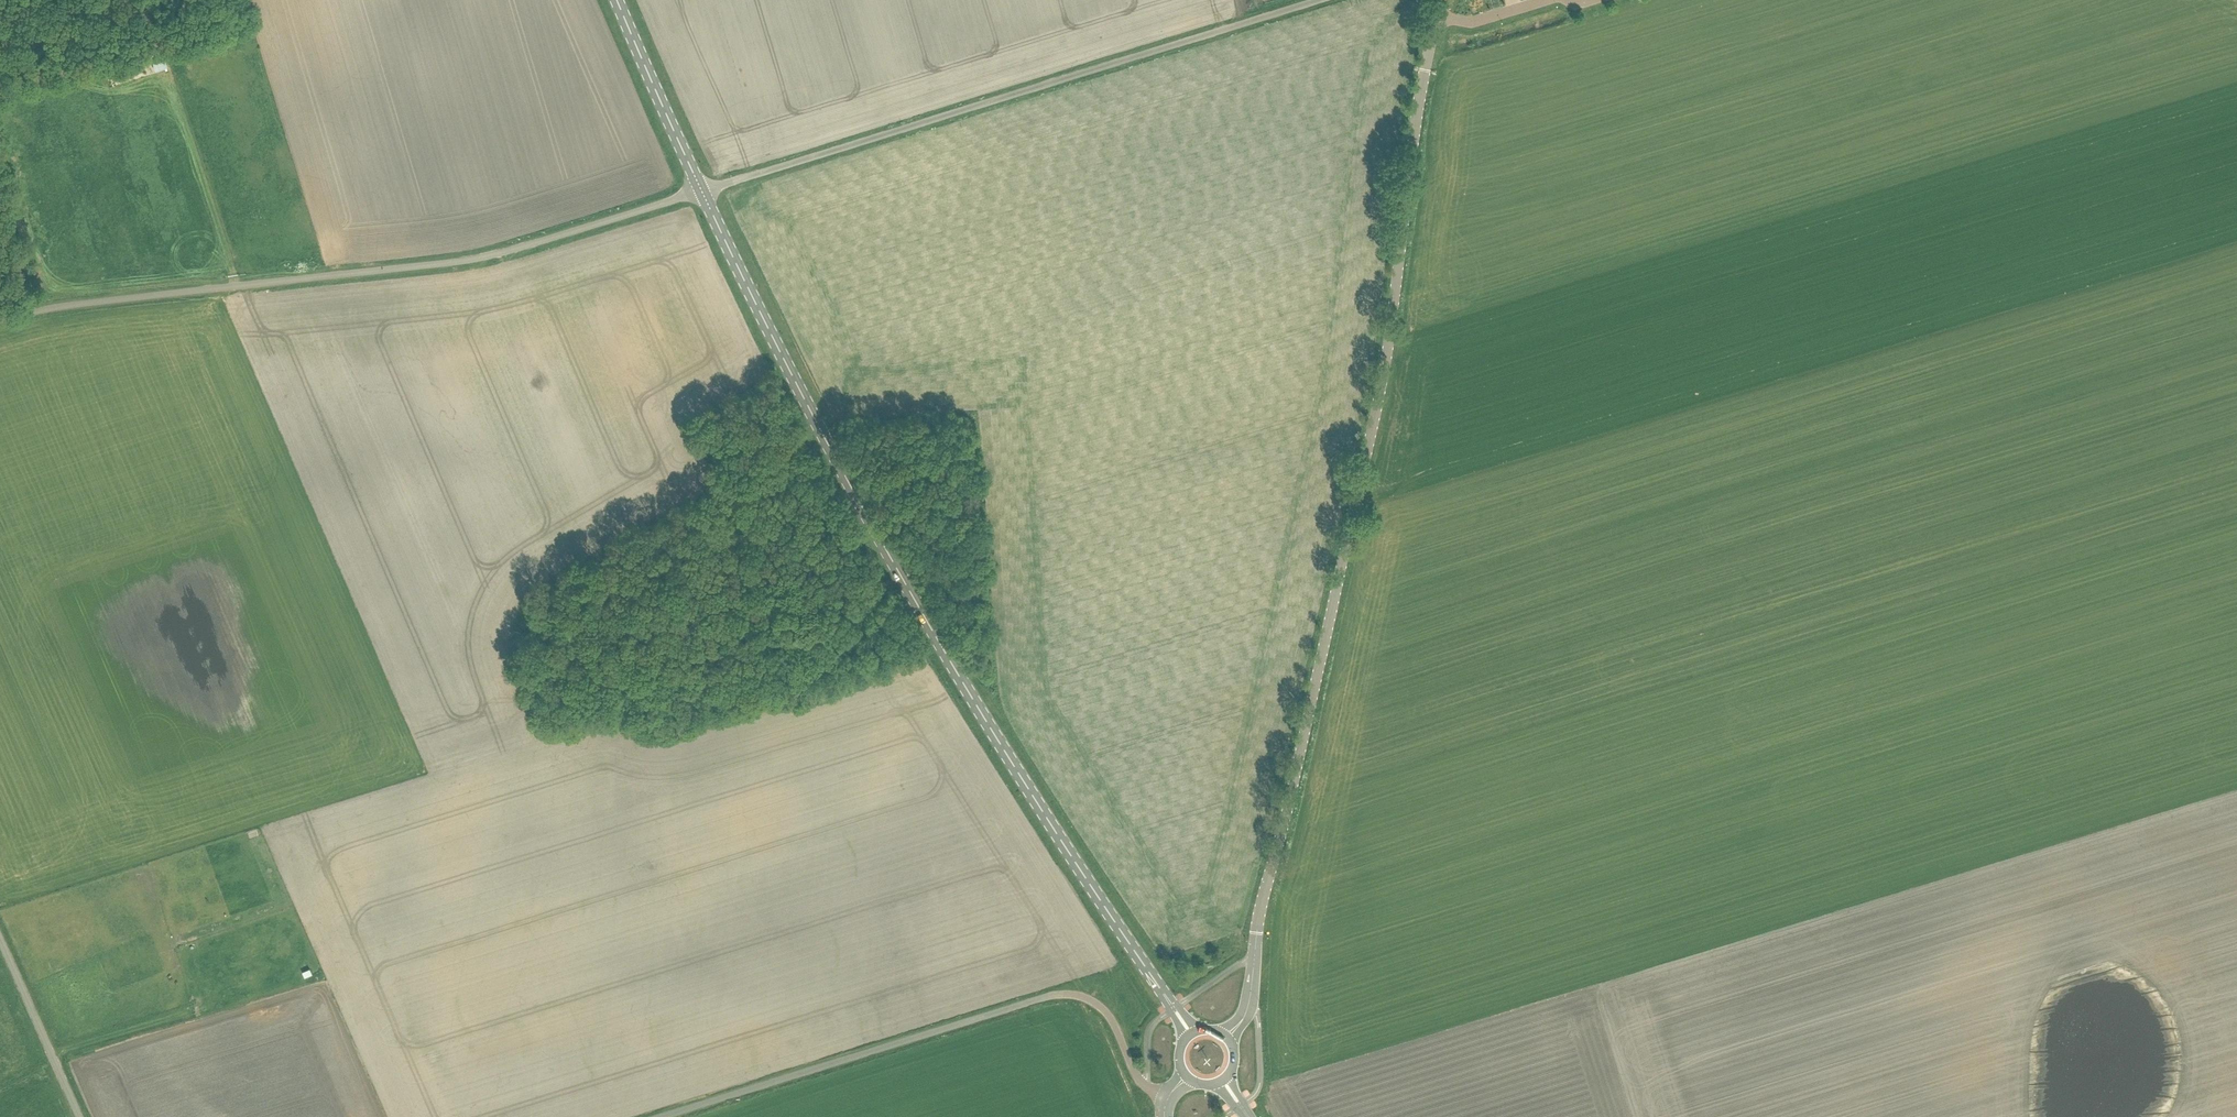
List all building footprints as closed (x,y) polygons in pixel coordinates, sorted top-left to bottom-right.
[(151,53),(155,74),(168,71),(164,50),(151,53)]
